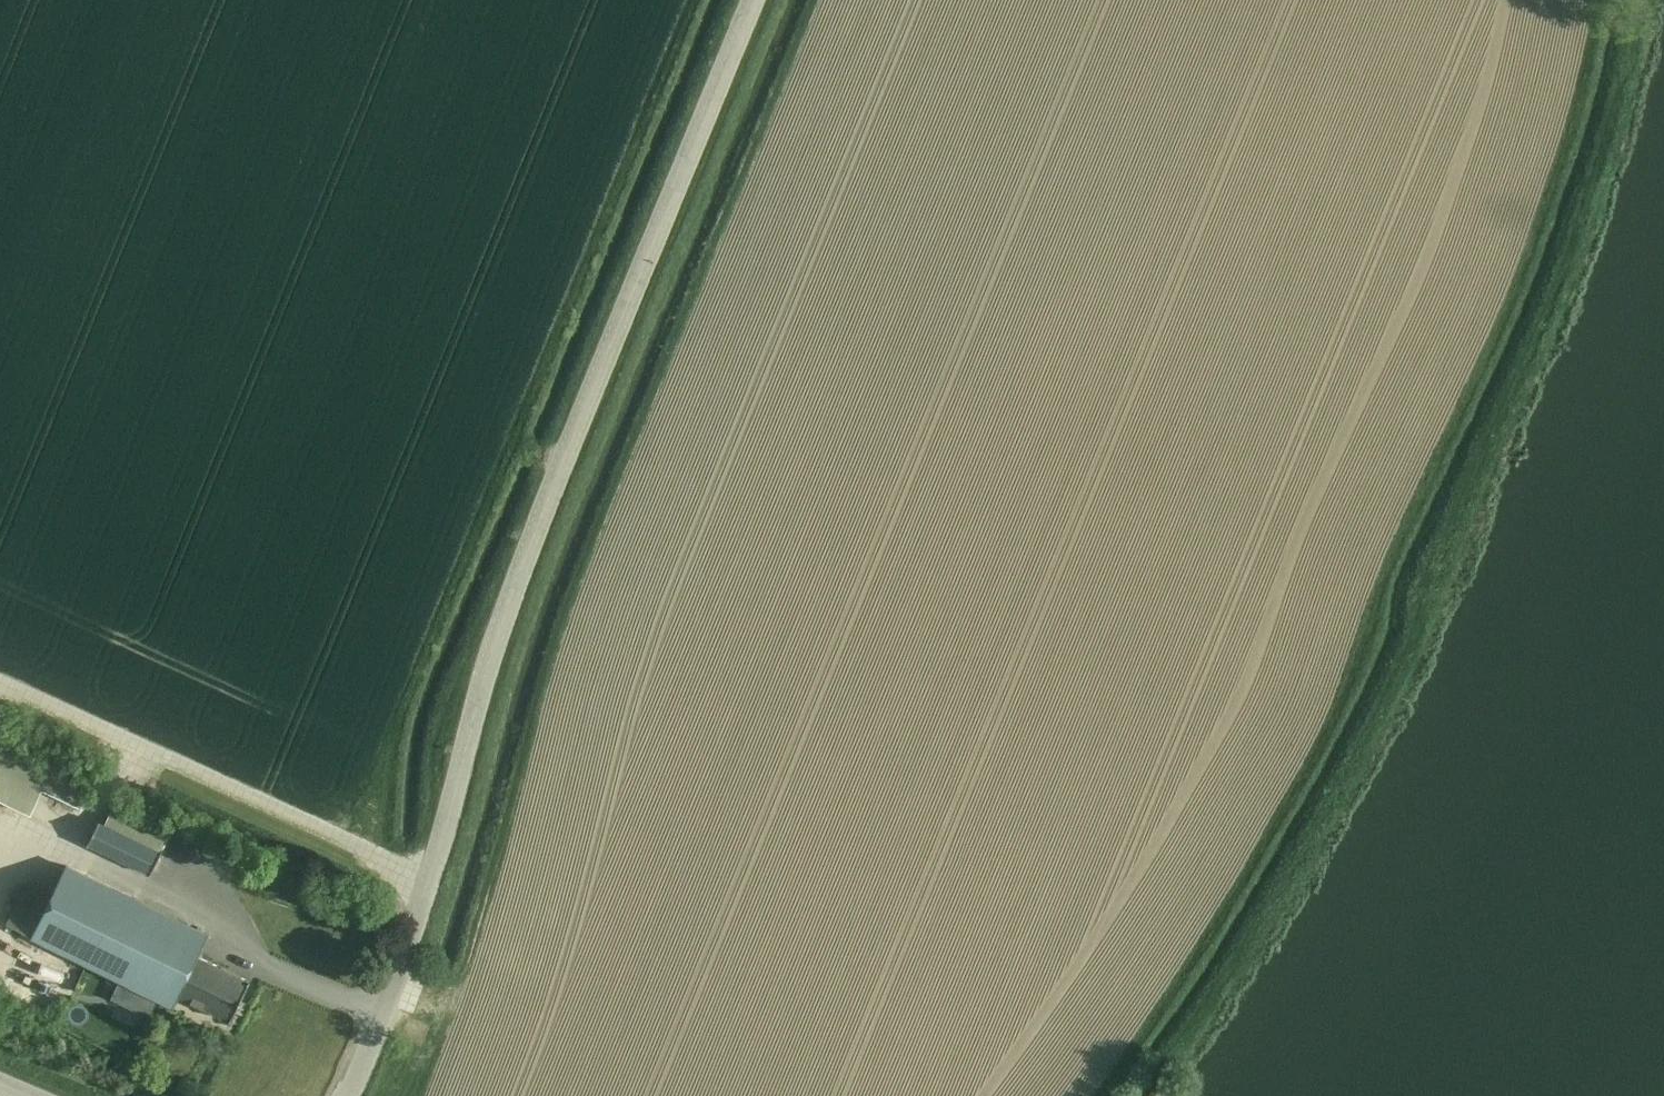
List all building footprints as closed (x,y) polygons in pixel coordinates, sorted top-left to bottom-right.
[(94,782),(0,736),(0,799),(30,814),(42,789),(81,808),(94,782)] [(162,851),(177,820),(119,792),(104,822),(98,820),(87,843),(150,873),(161,850),(162,851)] [(208,933),(65,863),(50,894),(26,883),(6,923),(174,1006),(179,996),(229,1020),(249,979),(198,954),(208,933)]
